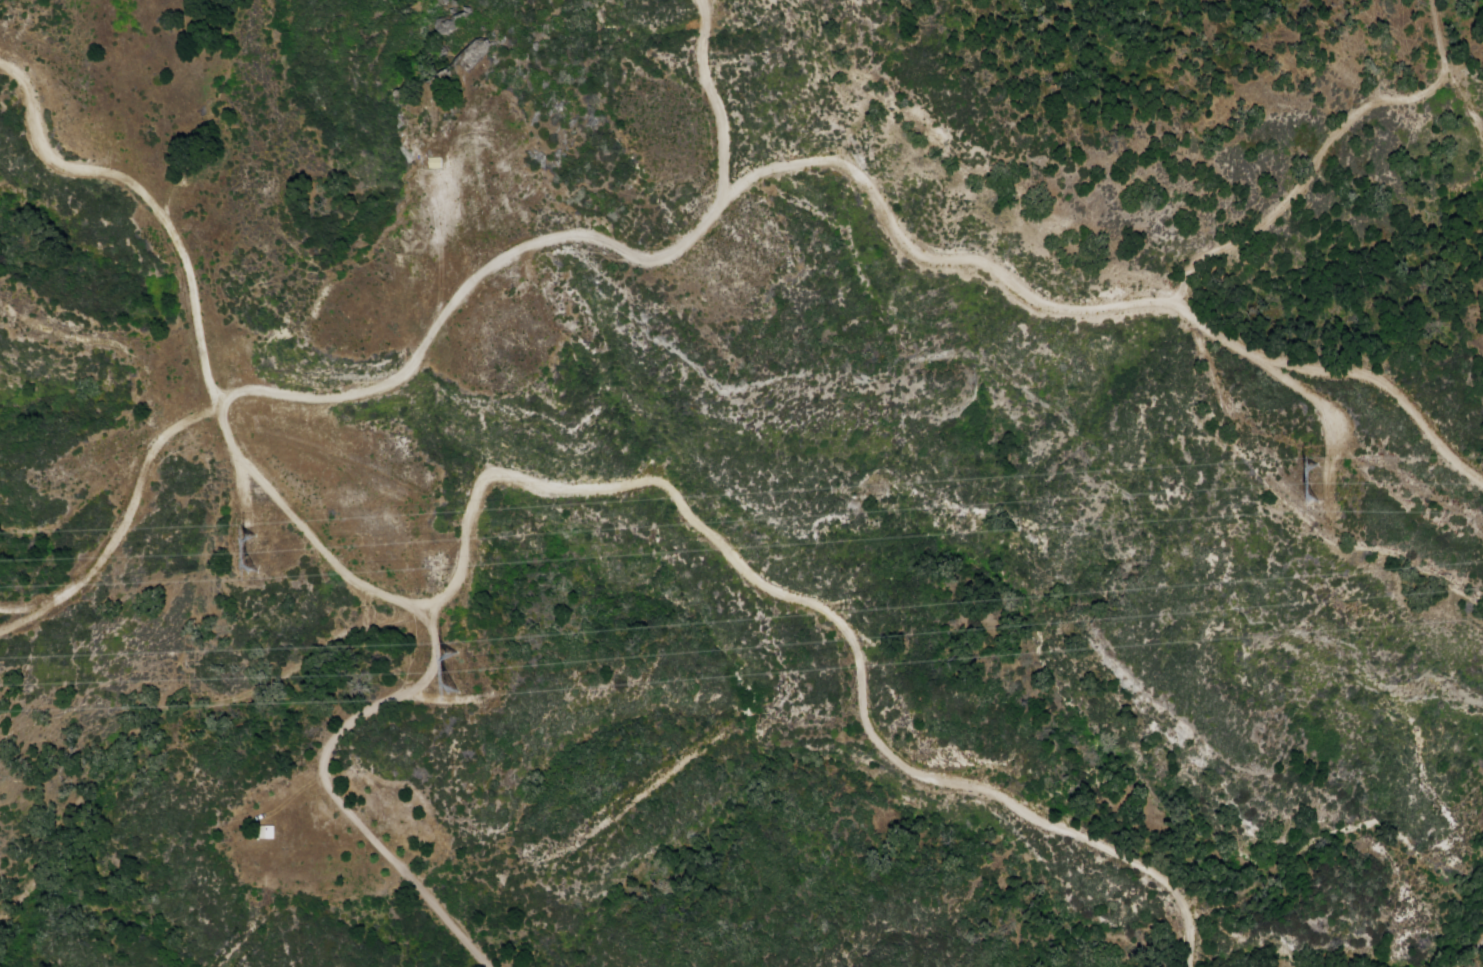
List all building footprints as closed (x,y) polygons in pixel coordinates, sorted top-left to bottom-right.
[(259,829),(277,828),(277,842),(259,842),(259,829)]
